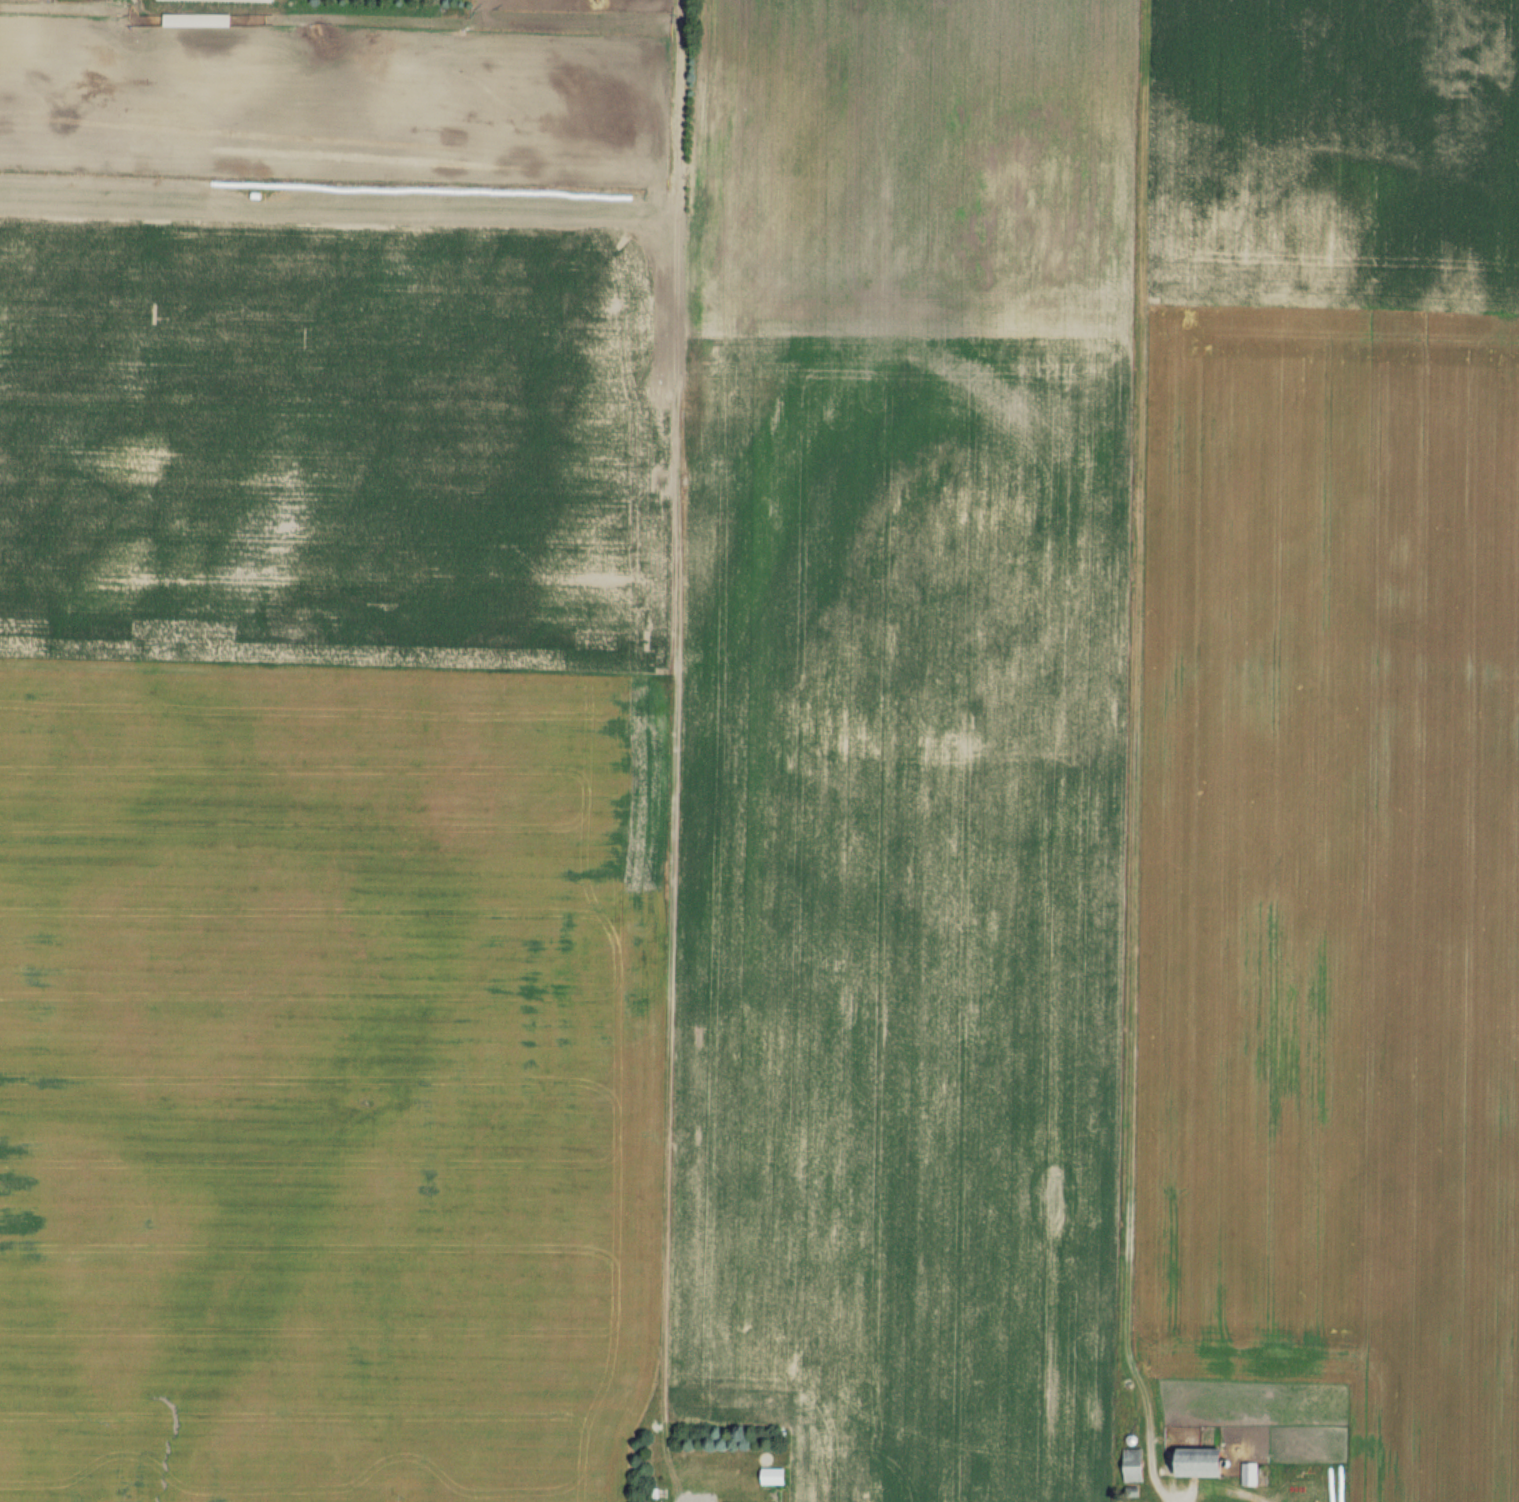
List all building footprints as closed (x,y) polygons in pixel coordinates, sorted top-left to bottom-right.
[(1233,1447),(1183,1447),(1183,1476),(1233,1476),(1233,1447)] [(1126,1448),(1126,1481),(1145,1481),(1145,1448),(1126,1448)] [(1244,1485),(1260,1485),(1260,1462),(1244,1462),(1244,1485)] [(764,1483),(789,1483),(789,1467),(764,1467),(764,1483)]
